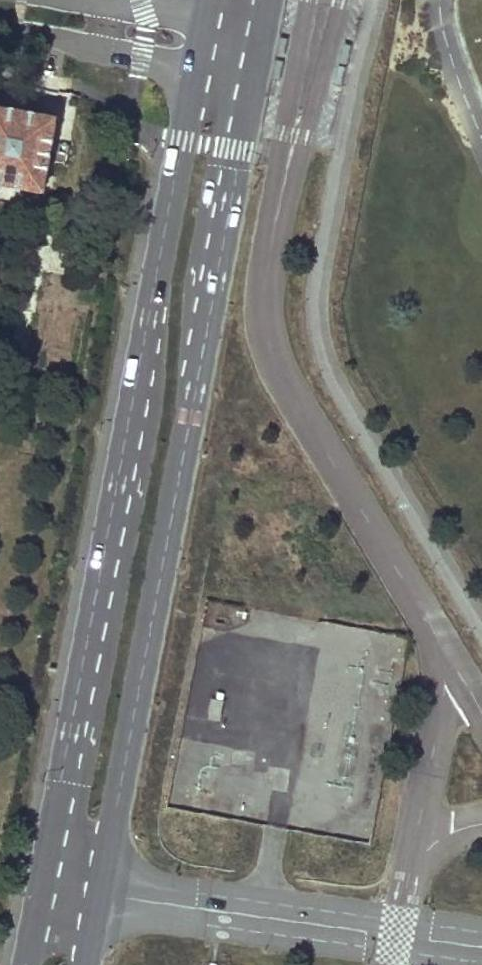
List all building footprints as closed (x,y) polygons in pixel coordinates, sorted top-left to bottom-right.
[(276,57),(283,59),(287,40),(279,38),(276,57)] [(338,63),(346,65),(350,46),(343,45),(338,63)] [(272,80),(279,81),(283,62),(275,61),(272,80)] [(333,85),(340,87),(345,68),(337,67),(333,85)] [(44,190),(56,117),(54,117),(60,88),(32,84),(29,112),(0,107),(0,183),(44,190)] [(321,625),(287,827),(372,841),(405,641),(389,638),(385,662),(362,658),(366,633),(321,625)] [(223,701),(211,698),(207,719),(219,721),(223,701)]
